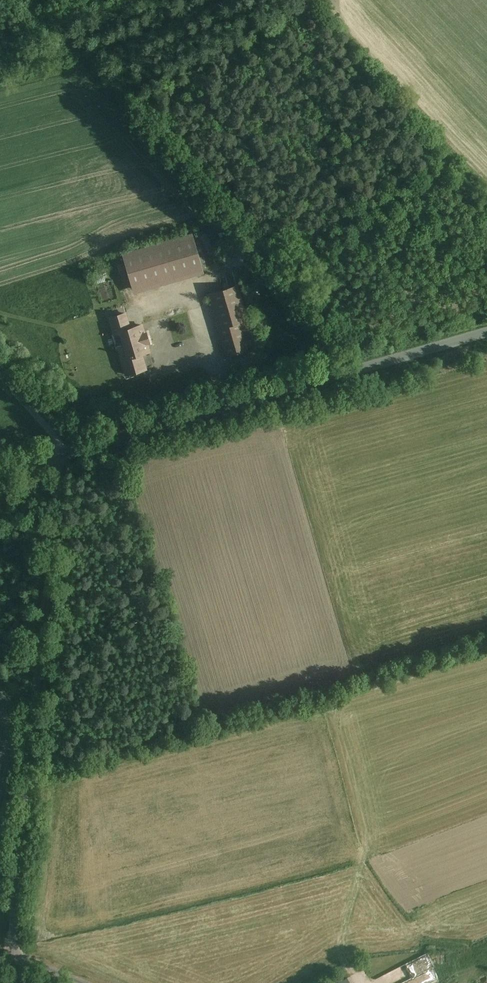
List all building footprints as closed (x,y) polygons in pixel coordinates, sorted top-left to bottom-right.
[(196,234),(128,254),(139,293),(207,273),(196,234)] [(250,242),(262,256),(269,250),(256,236),(250,242)] [(242,283),(213,291),(232,356),(253,350),(245,322),(253,320),(242,283)] [(101,288),(104,299),(117,296),(115,285),(101,288)] [(141,354),(154,351),(145,322),(134,326),(129,311),(115,315),(120,332),(125,331),(131,354),(126,356),(131,375),(146,371),(141,354)] [(374,977),(377,982),(399,982),(412,978),(414,982),(423,982),(438,977),(429,954),(374,977)]
